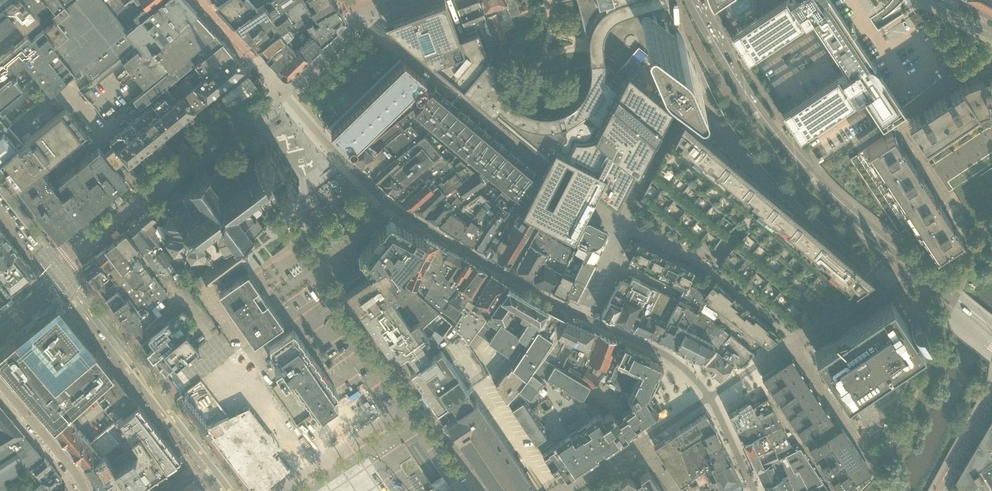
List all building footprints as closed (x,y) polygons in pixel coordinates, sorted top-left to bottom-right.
[(11,20),(15,17),(1,0),(0,0),(0,30),(11,20)] [(15,17),(20,22),(24,28),(40,15),(27,0),(1,0),(15,17)] [(26,60),(51,91),(57,85),(68,77),(80,67),(90,79),(88,80),(89,81),(136,43),(125,31),(149,11),(163,0),(128,0),(92,29),(70,1),(65,2),(64,2),(55,10),(56,10),(27,34),(20,40),(13,45),(26,60)] [(51,5),(47,0),(27,0),(40,15),(51,5)] [(55,10),(64,2),(62,0),(47,0),(51,5),(55,10)] [(128,0),(72,0),(70,1),(92,29),(128,0)] [(89,81),(93,86),(123,62),(129,56),(139,48),(146,55),(173,34),(197,13),(185,0),(163,0),(149,11),(125,31),(136,43),(89,81)] [(234,22),(263,2),(266,0),(220,0),(216,3),(234,22)] [(234,22),(241,30),(248,37),(253,32),(272,16),(279,10),(289,3),(294,0),(266,0),(263,2),(234,22)] [(248,37),(252,41),(258,48),(278,31),(294,22),(307,14),(311,12),(305,2),(304,0),(294,0),(289,3),(279,10),(272,16),(253,32),(248,37)] [(264,55),(289,36),(303,27),(307,25),(336,7),(331,0),(330,0),(311,12),(307,14),(294,22),(278,31),(258,48),(264,55)] [(330,0),(304,0),(305,2),(311,12),(330,0)] [(383,22),(389,27),(456,83),(463,88),(488,59),(485,51),(484,47),(478,31),(459,38),(448,10),(445,0),(442,0),(440,1),(401,15),(383,22)] [(479,0),(455,0),(463,23),(465,28),(479,26),(486,45),(496,42),(486,14),(485,15),(479,0)] [(497,42),(507,39),(504,33),(499,20),(503,18),(498,5),(506,3),(505,0),(481,0),(497,42)] [(506,3),(511,15),(529,8),(526,0),(505,0),(506,3)] [(601,12),(597,0),(577,0),(585,32),(589,33),(590,29),(592,26),(593,22),(595,19),(598,15),(601,12)] [(589,47),(589,50),(590,62),(604,61),(603,49),(602,43),(602,42),(602,40),(603,38),(603,37),(603,35),(604,34),(604,32),(605,31),(605,30),(607,27),(608,26),(609,25),(610,23),(611,23),(612,21),(614,20),(616,19),(617,17),(619,17),(621,16),(635,11),(645,8),(653,6),(661,4),(668,2),(667,0),(597,0),(601,12),(598,15),(595,19),(593,22),(592,26),(590,29),(589,33),(589,36),(588,39),(588,42),(588,44),(589,47)] [(754,16),(744,24),(742,24),(742,25),(738,28),(736,28),(736,29),(732,31),(732,32),(731,32),(732,34),(735,39),(736,40),(736,41),(735,42),(734,44),(735,46),(736,47),(738,47),(739,47),(740,46),(741,48),(745,53),(746,54),(747,54),(751,51),(753,50),(757,47),(759,46),(769,39),(800,18),(808,13),(826,41),(845,69),(839,73),(806,94),(795,102),(794,102),(790,105),(789,105),(788,106),(784,109),(783,110),(784,112),(787,117),(788,118),(787,119),(786,120),(786,122),(786,124),(788,125),(789,125),(791,124),(792,124),(793,126),(794,126),(796,131),(798,132),(799,131),(803,129),(804,128),(809,125),(809,124),(810,124),(821,117),(849,98),(860,91),(863,96),(864,97),(867,102),(868,103),(871,108),(875,114),(876,115),(879,120),(880,121),(882,120),(887,117),(889,116),(890,117),(892,117),(893,117),(894,115),(895,114),(894,112),(896,111),(901,108),(903,107),(902,105),(898,100),(897,99),(894,94),(890,88),(889,87),(886,82),(885,81),(882,76),(850,28),(852,28),(854,26),(853,23),(851,22),(849,22),(848,24),(832,0),(779,0),(754,16)] [(307,25),(303,27),(310,36),(338,11),(336,7),(307,25)] [(640,16),(654,48),(655,51),(657,53),(658,54),(659,56),(661,58),(662,59),(691,80),(692,81),(693,81),(694,81),(695,81),(696,81),(696,80),(697,80),(698,79),(698,78),(698,77),(699,77),(699,76),(699,75),(698,75),(685,43),(682,37),(675,31),(651,12),(648,10),(647,10),(646,10),(645,9),(644,9),(644,10),(643,10),(642,10),(642,11),(641,11),(641,12),(640,13),(640,14),(640,15),(640,16)] [(338,11),(310,36),(320,46),(329,38),(342,24),(344,22),(344,21),(344,20),(344,19),(343,18),(338,11)] [(129,56),(123,62),(145,89),(162,75),(190,52),(214,31),(197,13),(173,34),(146,55),(139,48),(129,56)] [(289,36),(264,55),(283,75),(287,76),(291,75),(308,58),(320,46),(310,36),(303,27),(289,36)] [(162,75),(145,89),(133,99),(140,107),(195,62),(222,40),(214,31),(190,52),(162,75)] [(222,40),(195,62),(199,67),(206,76),(233,53),(223,40),(222,40)] [(12,72),(26,60),(13,45),(0,56),(0,81),(12,72)] [(218,90),(245,68),(233,53),(206,76),(218,90)] [(488,59),(463,88),(494,115),(500,108),(504,112),(508,115),(512,118),(516,121),(520,123),(518,128),(548,154),(559,134),(553,114),(550,114),(547,115),(544,115),(541,114),(538,114),(535,113),(532,113),(528,111),(525,110),(523,109),(519,107),(516,105),(514,102),(511,100),(508,97),(507,96),(506,94),(505,93),(503,91),(502,89),(501,87),(500,85),(498,83),(497,81),(496,79),(488,59)] [(346,148),(352,154),(404,113),(404,112),(420,99),(431,89),(427,88),(427,87),(426,86),(426,85),(425,85),(425,84),(424,84),(423,84),(422,84),(421,84),(421,83),(425,79),(424,78),(425,78),(422,76),(421,76),(422,75),(418,72),(417,72),(417,71),(414,68),(413,69),(412,68),(413,68),(409,65),(408,65),(409,64),(405,61),(404,62),(404,61),(395,69),(396,70),(388,77),(388,76),(387,77),(388,77),(380,85),(380,84),(379,85),(380,85),(372,92),(371,92),(372,93),(364,100),(363,100),(364,101),(356,108),(355,108),(356,109),(348,116),(348,115),(347,116),(348,116),(340,124),(340,123),(339,124),(340,124),(332,132),(335,136),(335,137),(336,136),(339,140),(339,141),(340,140),(343,144),(343,145),(344,144),(347,148),(346,148)] [(548,154),(551,156),(549,160),(547,163),(541,174),(539,180),(522,212),(523,213),(535,219),(538,221),(541,222),(542,223),(568,236),(578,217),(577,217),(579,214),(584,218),(587,212),(592,201),(596,194),(617,212),(668,113),(671,107),(628,70),(624,77),(605,61),(590,62),(590,65),(590,69),(590,74),(589,78),(589,82),(587,86),(586,89),(584,93),(581,96),(579,99),(576,102),(573,105),(569,107),(566,109),(562,111),(558,113),(553,114),(559,134),(548,154)] [(943,70),(947,75),(956,69),(953,64),(943,70)] [(208,102),(220,92),(218,90),(206,76),(199,67),(187,76),(208,102)] [(23,86),(12,72),(0,81),(0,106),(23,86)] [(989,75),(989,77),(988,77),(988,76),(982,76),(982,77),(978,78),(973,79),(969,81),(964,83),(960,85),(977,111),(979,111),(981,110),(982,109),(984,109),(986,109),(986,108),(988,108),(989,108),(990,108),(991,109),(991,75),(989,75)] [(198,111),(208,102),(187,76),(176,85),(198,111)] [(186,121),(198,111),(176,85),(165,95),(186,121)] [(944,96),(934,102),(951,129),(977,111),(960,85),(954,89),(953,87),(951,88),(950,89),(949,91),(950,92),(949,93),(948,92),(943,95),(944,96)] [(414,106),(409,113),(477,170),(480,167),(482,168),(504,187),(500,193),(522,212),(539,180),(512,157),(460,114),(432,90),(431,89),(420,99),(422,101),(416,108),(414,106)] [(175,130),(186,121),(165,95),(154,104),(175,130)] [(236,96),(231,100),(236,105),(241,101),(236,96)] [(231,100),(225,105),(230,110),(236,105),(231,100)] [(907,120),(924,147),(951,129),(934,102),(928,106),(927,104),(925,105),(924,106),(923,108),(924,109),(923,110),(922,109),(917,112),(918,113),(907,120)] [(153,147),(175,130),(154,104),(132,122),(153,147)] [(0,160),(0,161),(1,160),(3,162),(0,164),(18,186),(41,168),(42,169),(85,133),(65,108),(36,132),(23,143),(22,142),(0,160)] [(977,111),(951,129),(924,147),(936,164),(932,166),(948,192),(952,189),(991,163),(991,109),(990,108),(989,108),(988,108),(986,108),(986,109),(984,109),(982,109),(981,110),(979,111),(977,111)] [(9,125),(12,123),(6,115),(4,117),(0,112),(0,132),(9,125)] [(352,154),(361,163),(383,143),(411,121),(404,113),(352,154)] [(649,181),(640,198),(647,204),(648,202),(655,208),(662,213),(665,216),(672,222),(670,224),(683,234),(684,232),(691,238),(696,243),(700,238),(701,237),(703,234),(714,243),(713,244),(714,245),(718,241),(733,222),(736,219),(740,223),(739,224),(742,227),(743,225),(747,229),(745,232),(720,262),(725,266),(732,272),(730,274),(742,284),(744,282),(751,288),(761,297),(767,302),(766,304),(778,314),(780,313),(787,318),(795,326),(798,324),(800,325),(808,320),(806,318),(810,316),(815,312),(825,305),(834,300),(844,293),(849,290),(865,279),(871,275),(871,274),(868,272),(860,265),(859,265),(849,255),(848,255),(837,245),(836,245),(825,235),(824,235),(813,225),(809,222),(801,215),(800,215),(789,205),(788,205),(777,195),(776,195),(765,185),(764,184),(753,175),(752,174),(741,165),(740,164),(734,160),(717,145),(716,144),(713,142),(700,131),(693,125),(692,124),(682,116),(679,123),(671,137),(649,181)] [(362,164),(371,174),(394,156),(395,157),(421,136),(410,124),(412,122),(411,121),(383,143),(361,163),(362,164)] [(142,156),(153,147),(132,122),(121,131),(142,156)] [(0,132),(0,160),(22,142),(9,125),(0,132)] [(109,140),(130,166),(142,156),(121,131),(109,140)] [(891,131),(865,148),(882,174),(908,157),(902,147),(903,146),(900,141),(899,142),(898,141),(899,140),(899,138),(898,137),(898,135),(895,137),(891,131)] [(68,162),(93,141),(88,135),(63,156),(68,162)] [(378,181),(393,194),(400,187),(411,177),(419,170),(440,152),(424,135),(422,137),(421,136),(395,157),(399,162),(378,180),(378,181)] [(164,223),(162,223),(162,225),(164,224),(170,231),(167,232),(167,233),(170,233),(166,241),(164,241),(164,243),(166,243),(170,247),(169,247),(168,248),(169,248),(170,247),(173,252),(172,254),(174,255),(175,252),(184,251),(183,253),(184,254),(185,252),(190,259),(189,261),(191,262),(192,259),(193,259),(204,258),(210,267),(203,273),(201,274),(202,274),(203,277),(209,285),(216,280),(226,272),(228,271),(246,257),(242,252),(238,247),(239,246),(243,242),(243,243),(244,242),(244,243),(245,242),(248,240),(248,239),(249,239),(248,238),(253,235),(255,234),(253,231),(256,229),(255,229),(262,225),(263,227),(264,226),(263,224),(265,222),(264,221),(262,222),(255,213),(263,206),(265,208),(266,208),(264,206),(273,199),(274,201),(276,200),(274,198),(276,196),(277,196),(280,194),(283,192),(283,193),(284,193),(286,195),(288,194),(286,191),(294,185),(296,187),(297,187),(298,186),(296,183),(297,183),(296,182),(299,180),(298,178),(297,179),(291,170),(290,168),(289,168),(279,154),(278,152),(277,152),(271,144),(272,143),(271,141),(268,144),(267,143),(266,143),(264,141),(263,142),(265,145),(256,151),(254,149),(252,150),(254,153),(253,153),(254,154),(251,156),(252,156),(246,161),(244,159),(243,160),(245,162),(236,168),(235,166),(233,167),(235,169),(226,175),(219,166),(221,164),(220,163),(218,164),(217,162),(215,163),(217,165),(211,170),(210,170),(208,172),(206,169),(204,170),(205,171),(200,174),(199,174),(200,173),(199,173),(198,173),(194,176),(193,177),(194,178),(195,177),(195,178),(190,182),(190,181),(188,182),(190,185),(188,187),(182,192),(180,190),(179,191),(180,193),(178,194),(177,192),(170,196),(171,198),(170,199),(171,200),(170,201),(170,200),(169,201),(169,200),(169,201),(166,203),(165,204),(166,204),(165,205),(164,203),(163,204),(164,205),(162,206),(163,207),(165,206),(168,209),(167,210),(168,212),(164,223)] [(98,147),(87,157),(113,189),(125,180),(98,147)] [(926,240),(917,226),(899,200),(882,174),(865,148),(858,153),(850,158),(899,232),(905,228),(906,230),(917,246),(926,240)] [(393,194),(402,200),(428,176),(431,173),(432,174),(448,162),(440,153),(440,152),(419,170),(411,177),(400,187),(393,194)] [(371,174),(378,180),(399,162),(395,157),(394,156),(371,174)] [(87,157),(76,166),(102,199),(113,189),(87,157)] [(912,163),(908,157),(882,174),(899,200),(926,183),(919,173),(920,172),(917,167),(916,168),(915,167),(916,166),(915,161),(912,163)] [(436,183),(411,206),(412,207),(424,215),(429,209),(445,192),(456,185),(462,180),(474,172),(460,160),(455,165),(457,168),(456,169),(455,169),(436,183)] [(402,200),(411,206),(436,183),(455,169),(449,161),(448,162),(432,174),(431,173),(428,176),(402,200)] [(59,181),(66,190),(62,194),(80,217),(102,199),(76,166),(59,181)] [(41,168),(18,186),(27,197),(50,179),(42,169),(41,168)] [(429,209),(424,215),(429,218),(438,223),(458,200),(474,189),(475,188),(485,182),(478,173),(464,183),(458,187),(457,186),(456,185),(445,192),(429,209)] [(27,197),(35,208),(58,189),(55,185),(50,179),(27,197)] [(58,189),(35,208),(58,235),(80,217),(62,194),(66,190),(59,181),(55,185),(58,189)] [(899,200),(917,226),(943,209),(936,199),(937,198),(934,193),(933,194),(932,193),(933,192),(932,187),(929,189),(926,183),(899,200)] [(458,200),(438,223),(458,235),(476,210),(472,205),(476,201),(480,205),(485,200),(486,200),(488,198),(478,190),(476,189),(475,188),(474,189),(458,200)] [(476,210),(458,235),(473,244),(488,220),(495,213),(497,210),(503,203),(505,201),(500,197),(491,208),(489,206),(490,204),(486,200),(485,200),(480,205),(476,201),(472,205),(476,210)] [(509,207),(503,203),(497,210),(495,213),(488,220),(473,244),(483,250),(493,233),(492,233),(506,211),(509,207)] [(149,209),(138,219),(155,242),(157,241),(159,240),(153,231),(156,228),(152,222),(156,218),(149,209)] [(917,226),(926,240),(935,253),(961,236),(953,225),(954,224),(951,219),(950,220),(949,219),(951,218),(950,216),(950,215),(949,213),(947,215),(943,209),(917,226)] [(514,210),(508,217),(514,221),(528,230),(533,221),(523,214),(522,216),(514,210)] [(483,250),(490,254),(500,237),(499,237),(499,236),(501,229),(506,221),(503,219),(509,213),(506,211),(492,233),(493,233),(483,250)] [(571,284),(565,296),(566,297),(568,298),(569,295),(573,297),(576,298),(576,299),(577,299),(578,296),(595,263),(607,239),(607,238),(607,237),(606,236),(605,235),(607,232),(607,231),(607,230),(606,230),(605,229),(588,220),(585,217),(584,218),(579,214),(577,217),(578,217),(568,236),(569,237),(566,241),(576,246),(573,251),(583,257),(571,284)] [(377,234),(359,255),(365,263),(370,270),(371,269),(384,260),(395,275),(410,258),(412,259),(426,238),(426,237),(423,236),(390,218),(377,234)] [(138,219),(125,230),(143,252),(142,253),(143,253),(161,277),(162,276),(175,267),(157,242),(157,241),(155,242),(138,219)] [(507,242),(498,259),(508,265),(528,230),(514,221),(506,235),(507,235),(510,237),(507,242)] [(516,268),(515,270),(516,270),(530,279),(530,278),(531,279),(533,280),(534,281),(534,280),(557,241),(557,240),(552,237),(547,234),(538,229),(536,234),(530,244),(529,245),(523,255),(516,268)] [(156,293),(161,299),(167,295),(145,266),(146,265),(139,257),(143,253),(142,253),(143,252),(125,230),(115,239),(126,252),(125,253),(134,263),(133,263),(147,282),(156,293)] [(3,232),(0,235),(0,250),(10,241),(3,232)] [(490,254),(498,259),(507,242),(510,237),(507,235),(505,239),(499,236),(499,237),(500,237),(490,254)] [(408,267),(401,280),(416,287),(422,271),(425,264),(426,265),(429,259),(438,244),(436,244),(434,242),(429,240),(427,238),(426,238),(412,259),(409,267),(408,267)] [(135,289),(143,299),(150,308),(151,307),(161,300),(161,299),(156,293),(147,282),(133,263),(134,263),(125,253),(126,252),(115,239),(114,239),(105,247),(120,266),(127,274),(137,287),(135,289)] [(628,259),(642,266),(651,248),(651,247),(650,249),(646,247),(647,246),(637,240),(628,259)] [(10,241),(0,250),(0,262),(3,266),(12,258),(11,257),(18,251),(10,241)] [(534,281),(552,290),(572,252),(570,251),(571,249),(566,246),(557,241),(534,280),(534,281)] [(422,271),(416,287),(424,295),(428,287),(429,286),(430,284),(448,250),(447,250),(445,248),(444,248),(442,247),(441,246),(439,245),(438,244),(429,259),(426,265),(425,264),(422,271)] [(116,283),(127,274),(120,266),(105,247),(94,256),(106,271),(110,275),(115,281),(116,283)] [(642,266),(656,273),(666,255),(665,254),(664,256),(660,254),(661,253),(651,248),(642,266)] [(448,250),(430,284),(433,286),(440,289),(445,279),(443,278),(444,275),(456,254),(449,250),(448,250)] [(12,258),(13,259),(18,265),(30,278),(37,273),(20,254),(21,254),(19,251),(18,251),(11,257),(12,258)] [(552,290),(565,296),(571,284),(583,257),(573,251),(572,252),(552,290)] [(456,254),(444,275),(451,279),(450,280),(454,283),(455,284),(453,286),(454,287),(455,285),(455,283),(457,280),(452,277),(458,268),(459,269),(461,266),(460,265),(464,258),(461,257),(459,256),(456,254)] [(656,273),(671,280),(680,262),(679,261),(678,263),(674,261),(675,260),(666,255),(656,273)] [(83,266),(83,267),(95,283),(102,277),(109,285),(115,281),(110,275),(106,271),(94,256),(90,260),(86,264),(85,263),(83,265),(83,266)] [(11,294),(21,286),(25,282),(30,279),(30,278),(18,265),(13,259),(12,258),(3,266),(0,269),(0,282),(11,294)] [(458,268),(452,277),(457,280),(455,283),(455,285),(454,287),(456,288),(457,287),(458,287),(474,264),(472,263),(465,259),(464,258),(460,265),(461,266),(459,269),(458,268)] [(365,309),(368,313),(390,297),(389,297),(397,292),(388,280),(395,275),(384,260),(371,269),(374,273),(346,292),(347,294),(360,312),(365,309)] [(671,280),(684,287),(687,283),(694,269),(692,268),(692,270),(688,268),(689,267),(680,262),(671,280)] [(456,288),(440,308),(457,321),(454,324),(453,326),(462,333),(467,342),(476,331),(485,318),(475,311),(463,303),(467,298),(471,300),(473,298),(471,297),(481,280),(486,271),(485,271),(482,269),(475,265),(474,264),(458,287),(457,287),(456,288)] [(226,272),(216,280),(222,288),(219,290),(225,299),(254,279),(250,273),(248,270),(237,278),(232,281),(226,272)] [(126,296),(135,289),(137,287),(127,274),(116,283),(118,286),(126,296)] [(473,298),(471,300),(474,302),(479,306),(481,307),(499,280),(496,278),(491,275),(490,275),(485,283),(475,299),(473,298)] [(602,312),(601,313),(602,313),(603,314),(611,318),(613,319),(624,295),(630,281),(632,277),(629,275),(627,279),(626,279),(620,281),(619,282),(614,290),(611,296),(610,298),(605,307),(602,312),(602,313),(602,312)] [(95,283),(105,296),(118,286),(116,283),(115,281),(109,285),(102,277),(95,283)] [(624,295),(613,319),(614,319),(627,326),(629,327),(629,326),(633,329),(634,329),(638,320),(648,298),(653,287),(632,277),(630,281),(624,295)] [(254,279),(225,299),(254,341),(283,321),(254,279)] [(499,280),(481,307),(489,313),(508,286),(505,284),(500,281),(499,280)] [(11,294),(0,282),(0,302),(11,294)] [(706,293),(704,298),(715,306),(727,291),(720,286),(719,287),(713,282),(704,292),(706,293)] [(668,318),(657,339),(675,347),(689,320),(690,320),(695,311),(697,311),(704,298),(706,293),(704,292),(687,283),(684,287),(678,300),(668,318)] [(105,296),(113,306),(126,296),(118,286),(105,296)] [(368,313),(383,334),(382,335),(383,337),(382,337),(385,341),(386,342),(387,341),(392,347),(391,348),(392,349),(393,348),(400,358),(407,353),(416,365),(431,354),(421,341),(425,338),(427,339),(429,338),(422,328),(439,311),(414,290),(407,286),(390,298),(390,297),(368,313)] [(521,294),(508,286),(489,313),(485,318),(476,331),(489,341),(515,359),(528,342),(538,327),(539,328),(549,310),(534,302),(534,301),(530,299),(521,294)] [(638,320),(634,329),(645,334),(645,333),(649,335),(649,336),(657,318),(669,295),(653,287),(648,298),(638,320)] [(143,299),(135,289),(126,296),(113,306),(121,317),(133,306),(143,299)] [(727,291),(715,306),(734,320),(743,308),(731,298),(733,296),(727,291)] [(657,318),(649,336),(657,339),(668,318),(678,300),(669,296),(670,295),(669,295),(657,318)] [(922,345),(914,334),(918,331),(919,333),(925,329),(918,318),(912,322),(916,328),(912,331),(890,298),(812,350),(844,397),(922,345)] [(128,326),(151,309),(150,308),(143,299),(121,317),(128,326)] [(0,352),(0,368),(52,429),(67,415),(91,393),(93,391),(114,372),(104,359),(59,302),(0,352)] [(479,306),(475,311),(485,318),(489,313),(481,307),(479,306)] [(140,342),(147,350),(169,332),(174,339),(175,340),(185,330),(195,322),(182,308),(166,320),(163,323),(140,342)] [(743,308),(734,320),(752,334),(762,321),(756,316),(755,317),(743,308)] [(151,309),(128,326),(140,342),(163,323),(166,320),(162,314),(158,317),(157,315),(156,315),(151,309)] [(515,359),(495,384),(507,401),(518,388),(531,371),(532,370),(544,355),(550,347),(567,320),(567,319),(565,319),(564,320),(562,319),(562,317),(557,315),(549,311),(549,310),(539,328),(538,327),(528,342),(515,359)] [(689,320),(675,347),(680,350),(681,351),(683,352),(690,356),(690,355),(691,356),(701,335),(700,335),(706,324),(710,318),(697,311),(695,311),(690,320),(689,320)] [(701,335),(691,356),(695,358),(695,357),(696,358),(698,359),(699,360),(704,363),(730,334),(710,318),(706,324),(700,335),(701,335)] [(582,326),(567,320),(550,347),(544,355),(561,366),(569,350),(582,326)] [(762,321),(752,334),(767,345),(778,337),(767,328),(769,326),(762,321)] [(595,332),(582,326),(569,350),(561,366),(580,377),(588,367),(600,335),(599,334),(598,336),(594,334),(595,332)] [(429,333),(437,339),(441,333),(434,327),(429,333)] [(291,378),(318,417),(338,403),(334,397),(338,394),(293,329),(269,346),(281,363),(275,368),(285,382),(291,378)] [(174,339),(152,357),(165,374),(198,346),(185,330),(175,340),(174,339)] [(147,350),(152,357),(174,339),(169,332),(147,350)] [(730,334),(704,363),(710,369),(710,370),(711,369),(713,371),(712,372),(713,372),(719,378),(721,376),(727,369),(729,368),(731,366),(731,365),(734,361),(736,363),(740,367),(749,361),(748,360),(754,354),(730,334)] [(580,377),(590,385),(594,386),(605,370),(617,342),(600,335),(588,367),(580,377)] [(627,392),(644,356),(644,355),(625,346),(624,349),(618,346),(613,356),(619,359),(607,383),(627,392)] [(450,402),(457,412),(473,401),(466,391),(468,389),(450,363),(456,358),(452,352),(446,356),(441,349),(432,356),(431,354),(416,365),(417,366),(410,371),(415,379),(414,379),(418,385),(419,385),(437,411),(450,402)] [(544,355),(532,370),(531,371),(518,388),(531,399),(547,378),(581,400),(590,385),(580,377),(561,366),(544,355)] [(541,452),(553,471),(559,467),(567,478),(601,455),(599,452),(603,450),(605,452),(623,440),(638,430),(636,427),(658,412),(648,398),(663,367),(648,360),(649,358),(644,356),(627,392),(631,394),(629,400),(627,399),(628,397),(621,394),(618,401),(624,412),(622,413),(621,418),(617,420),(611,411),(602,417),(599,413),(556,442),(554,440),(545,446),(547,448),(541,452)] [(762,377),(769,388),(771,391),(798,373),(800,371),(793,361),(791,362),(789,360),(791,358),(791,357),(762,377)] [(100,403),(100,402),(117,388),(123,383),(114,372),(93,391),(91,393),(100,403)] [(798,373),(771,391),(780,404),(807,386),(809,384),(801,374),(799,375),(798,373)] [(657,388),(664,391),(666,385),(660,382),(657,388)] [(108,411),(130,393),(123,383),(117,388),(100,402),(108,411)] [(780,404),(788,417),(815,399),(817,397),(810,387),(808,388),(807,386),(780,404)] [(116,421),(137,403),(130,393),(108,411),(115,420),(116,421)] [(730,412),(729,413),(731,416),(732,419),(735,425),(736,427),(736,428),(749,421),(750,422),(759,418),(773,411),(767,398),(767,397),(759,402),(758,403),(752,406),(749,400),(745,403),(730,412)] [(473,401),(457,412),(458,415),(446,423),(451,430),(492,490),(536,490),(537,490),(531,482),(475,399),(473,401)] [(510,408),(534,443),(546,434),(523,399),(510,408)] [(819,400),(817,401),(815,399),(788,417),(797,430),(824,412),(826,410),(819,400)] [(85,468),(101,490),(110,485),(115,490),(129,490),(176,459),(177,454),(150,419),(137,403),(116,421),(115,420),(107,428),(118,441),(113,445),(114,446),(120,442),(133,458),(116,469),(106,452),(107,451),(106,451),(86,467),(85,468)] [(24,433),(23,432),(19,428),(18,427),(16,424),(15,422),(15,423),(11,418),(10,417),(7,414),(8,414),(7,412),(6,413),(3,409),(3,408),(2,407),(0,405),(0,424),(1,426),(0,427),(0,429),(2,432),(0,433),(0,447),(24,433)] [(736,428),(744,443),(780,425),(773,411),(759,418),(750,422),(749,421),(736,428)] [(654,445),(680,484),(690,477),(679,446),(699,434),(703,433),(708,447),(721,440),(715,427),(705,412),(679,428),(654,445)] [(826,414),(824,412),(797,430),(806,443),(835,423),(828,413),(826,414)] [(67,415),(52,429),(65,443),(80,430),(79,429),(76,425),(72,421),(71,419),(67,415)] [(986,431),(981,438),(980,440),(957,480),(959,482),(969,490),(970,490),(991,490),(991,420),(986,431)] [(806,443),(838,490),(853,490),(870,475),(867,471),(870,469),(840,425),(837,427),(835,423),(806,443)] [(786,435),(780,425),(744,443),(746,445),(750,454),(757,450),(758,451),(765,448),(764,446),(786,435)] [(113,445),(118,441),(107,428),(90,442),(75,455),(86,467),(106,451),(113,445)] [(80,430),(65,443),(65,444),(66,443),(72,451),(72,452),(75,455),(90,442),(89,440),(80,430)] [(5,480),(34,461),(43,456),(24,433),(0,447),(0,490),(13,490),(5,480)] [(690,477),(680,484),(681,486),(706,469),(715,490),(740,479),(730,458),(715,464),(708,447),(703,433),(699,434),(679,446),(690,477)] [(329,490),(453,490),(414,435),(329,490)] [(750,454),(756,467),(778,458),(793,450),(789,441),(788,441),(786,435),(764,446),(765,448),(758,451),(757,450),(750,454)] [(721,441),(708,447),(715,464),(730,458),(729,457),(728,456),(726,450),(724,446),(721,441)] [(767,490),(829,490),(799,447),(797,448),(793,450),(778,458),(756,467),(764,485),(767,490)] [(28,471),(38,483),(55,469),(51,464),(50,464),(49,463),(50,463),(45,457),(28,471)] [(559,467),(553,471),(561,482),(567,478),(559,467)] [(33,488),(35,490),(43,490),(41,489),(47,485),(50,488),(54,484),(58,481),(62,478),(57,471),(56,471),(55,470),(55,469),(38,483),(39,483),(33,488)] [(648,471),(633,481),(627,477),(608,490),(662,490),(648,471)] [(176,490),(200,490),(194,480),(191,482),(176,490)]
